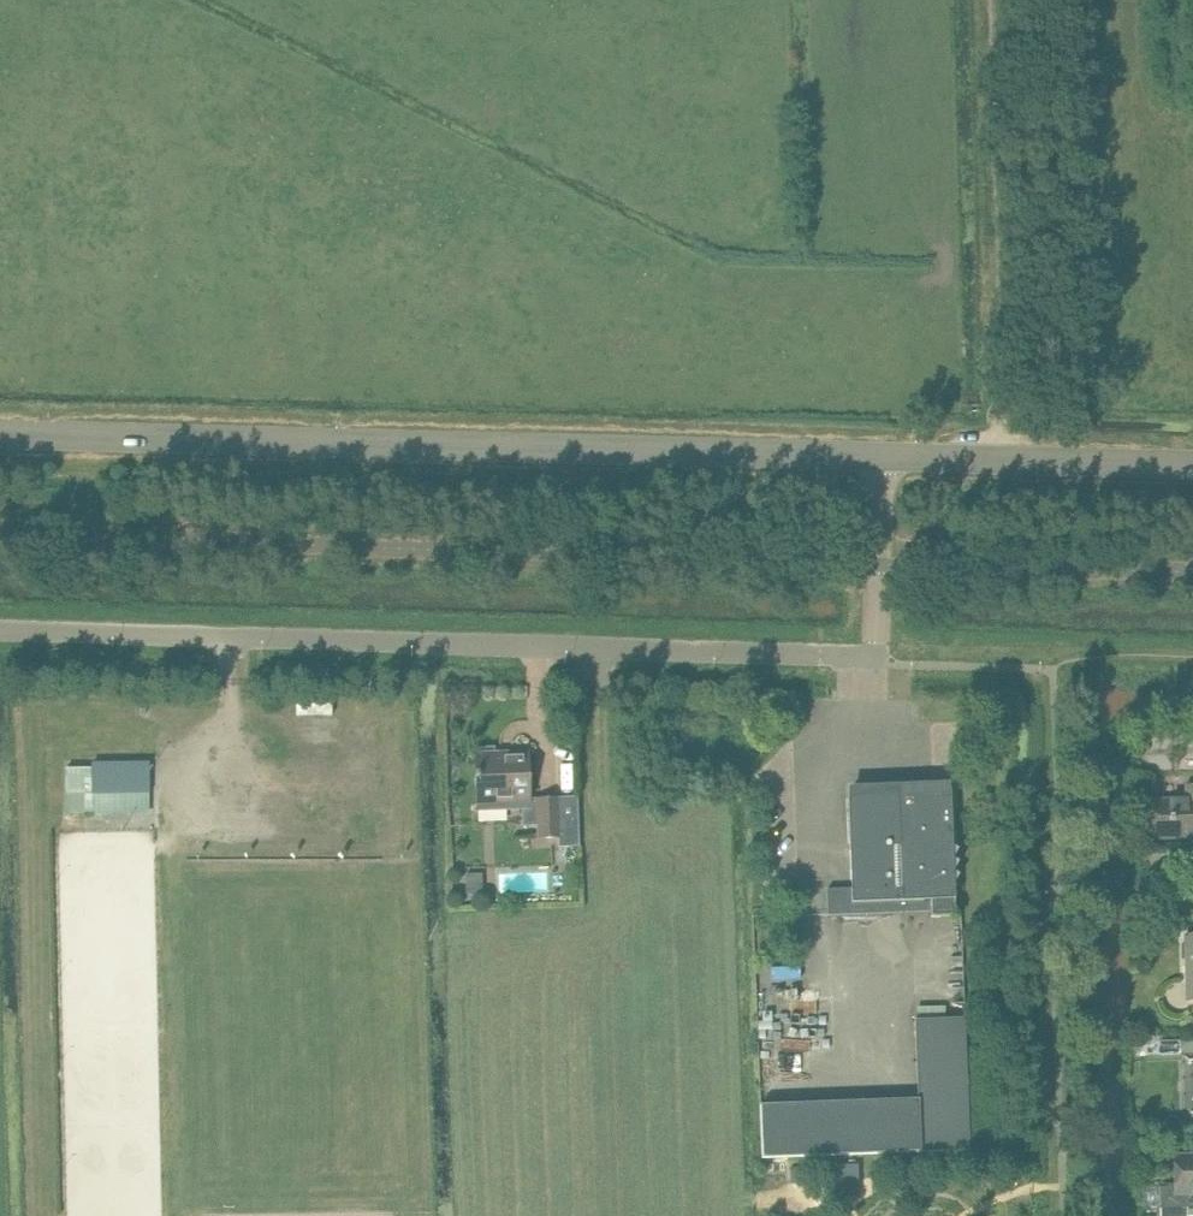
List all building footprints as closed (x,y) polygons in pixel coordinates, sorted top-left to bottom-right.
[(528,751),(502,752),(495,752),(494,747),(477,748),(477,753),(475,753),(477,803),(530,802),(528,751)] [(94,770),(86,770),(87,789),(149,789),(149,757),(94,757),(94,770)] [(928,784),(927,790),(897,791),(898,795),(874,796),(874,793),(873,793),(873,796),(850,797),(850,793),(848,793),(850,850),(851,850),(853,888),(827,889),(828,915),(904,912),(903,901),(931,899),(932,917),(956,916),(951,789),(949,783),(944,779),(938,777),(932,779),(928,784)] [(1149,815),(1149,839),(1190,838),(1190,832),(1192,832),(1192,787),(1185,788),(1185,800),(1148,801),(1149,815)] [(539,837),(559,837),(560,846),(580,846),(578,797),(537,799),(539,837)] [(1186,984),(1190,984),(1190,1000),(1192,1000),(1192,935),(1185,935),(1186,984)] [(970,1150),(965,1017),(915,1019),(918,1100),(762,1107),(762,1105),(761,1105),(763,1158),(970,1150)] [(1192,1208),(1192,1155),(1173,1155),(1174,1186),(1157,1187),(1158,1209),(1192,1208)] [(805,1165),(790,1166),(791,1182),(806,1181),(805,1165)]
